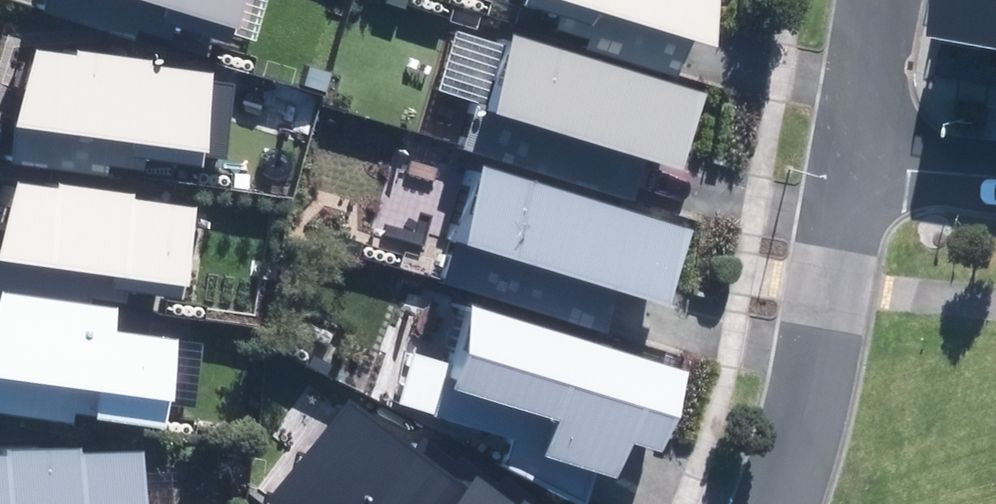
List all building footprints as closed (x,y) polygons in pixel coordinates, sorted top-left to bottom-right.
[(220,16),(224,0),(160,0),(220,16)] [(696,42),(709,0),(556,0),(696,42)] [(995,51),(995,0),(927,0),(921,38),(995,51)] [(12,35),(1,114),(121,131),(117,155),(184,164),(199,60),(12,35)] [(692,92),(498,35),(474,115),(668,174),(692,92)] [(686,225),(466,160),(441,243),(661,308),(686,225)] [(174,289),(187,201),(0,175),(0,264),(174,289)] [(150,420),(162,330),(103,322),(105,305),(0,291),(0,378),(89,389),(86,411),(150,420)] [(673,360),(456,298),(431,386),(532,415),(523,447),(601,469),(613,427),(650,438),(673,360)] [(337,391),(262,498),(271,503),(546,503),(527,491),(520,500),(467,463),(458,476),(337,391)] [(128,436),(0,442),(0,503),(131,503),(128,436)]
